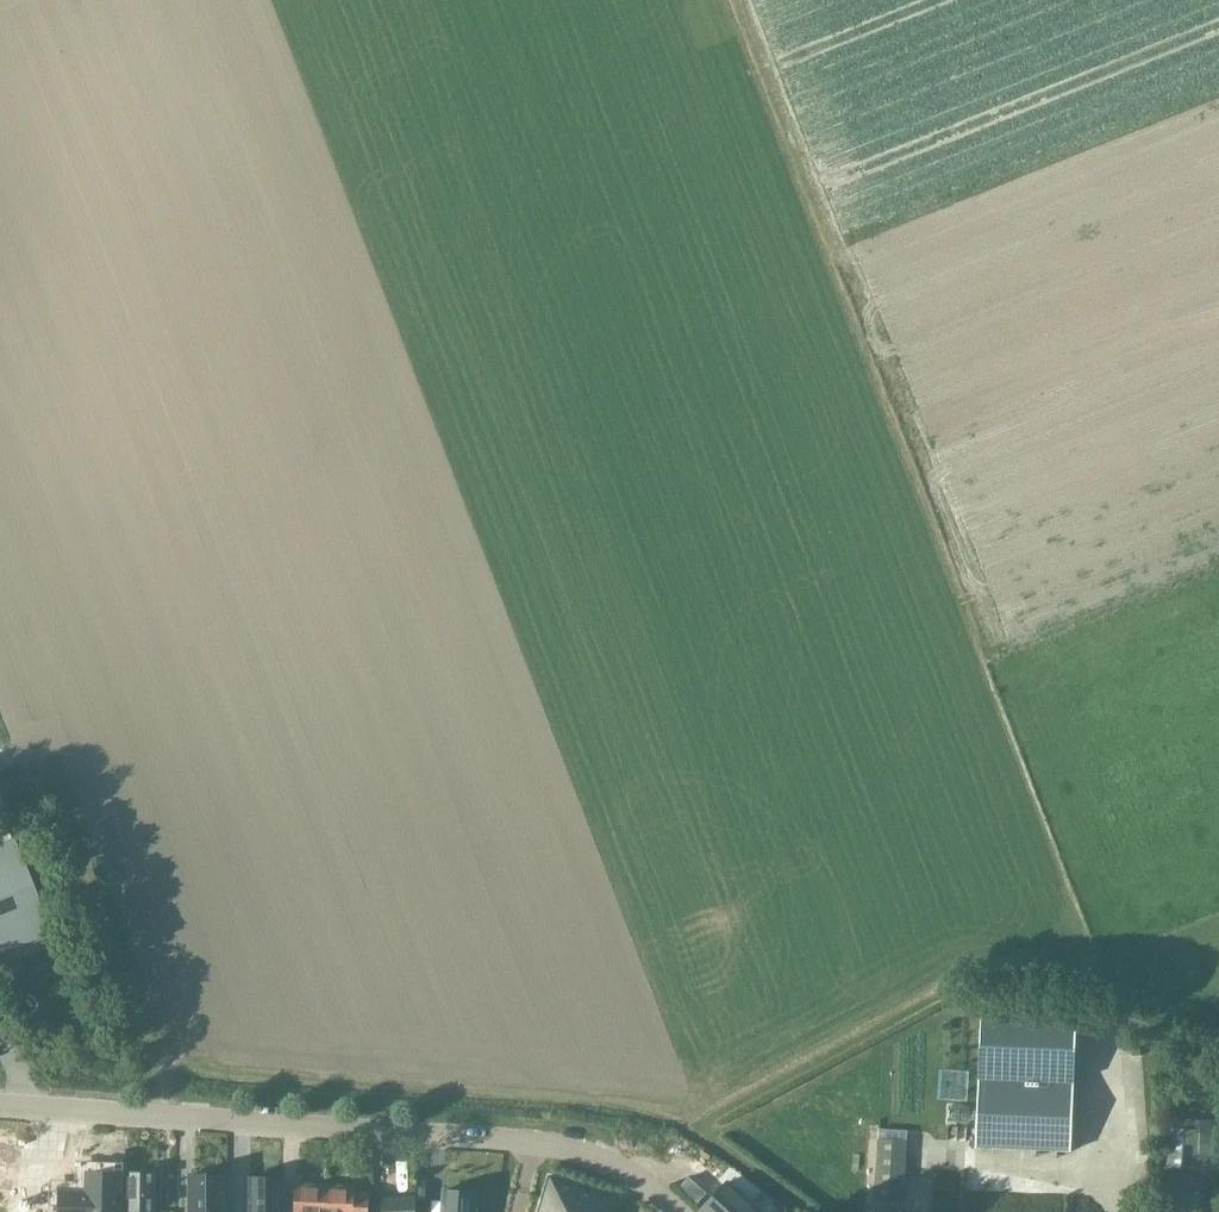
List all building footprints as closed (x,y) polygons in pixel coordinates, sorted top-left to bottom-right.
[(12,838),(9,830),(3,832),(6,840),(0,843),(0,951),(49,932),(12,838)] [(1073,1083),(1073,1066),(1076,1015),(982,1011),(979,1079),(978,1079),(975,1145),(1067,1150),(1070,1083),(1073,1083)] [(68,1189),(68,1211),(123,1211),(123,1173),(89,1173),(89,1188),(68,1189)] [(146,1211),(156,1211),(155,1173),(128,1173),(128,1211),(146,1211)] [(225,1175),(190,1175),(190,1211),(225,1211),(225,1175)] [(619,1198),(549,1176),(538,1211),(615,1211),(619,1198)] [(688,1176),(678,1187),(696,1203),(706,1192),(688,1176)] [(250,1178),(250,1211),(283,1211),(283,1178),(251,1178),(250,1178)] [(728,1181),(700,1210),(702,1211),(760,1211),(728,1181)] [(295,1211),(325,1211),(325,1208),(326,1185),(297,1184),(295,1211)] [(325,1211),(368,1211),(368,1202),(361,1201),(362,1193),(354,1192),(355,1186),(326,1185),(325,1208),(325,1211)] [(477,1191),(443,1189),(442,1211),(475,1211),(477,1191)] [(415,1197),(382,1198),(383,1211),(416,1211),(415,1197)]
